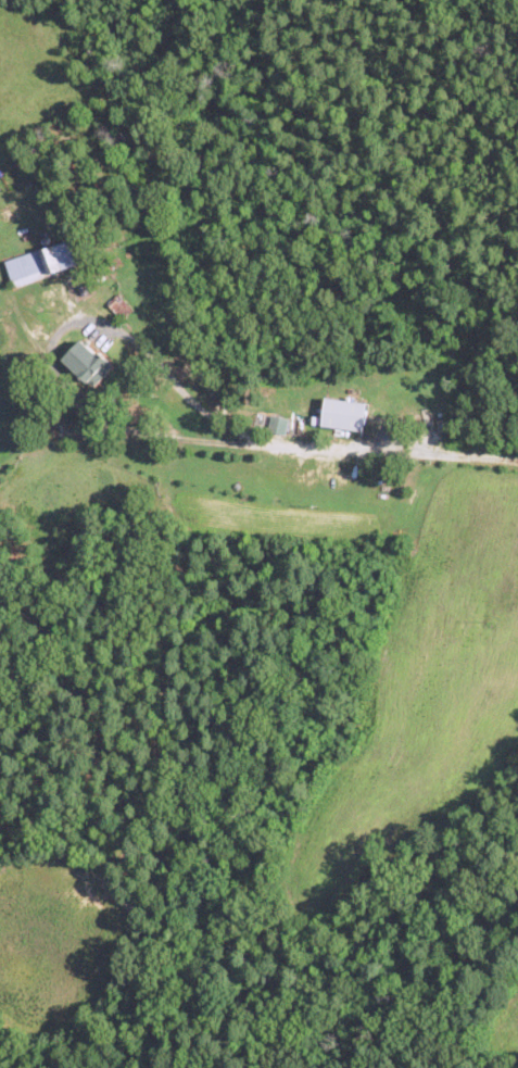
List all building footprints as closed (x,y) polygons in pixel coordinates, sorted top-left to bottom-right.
[(6,260),(14,285),(81,265),(73,239),(6,260)] [(95,387),(114,366),(83,338),(64,359),(95,387)] [(323,425),(364,431),(369,403),(328,396),(323,425)] [(270,431),(288,433),(289,417),(271,415),(270,431)]
